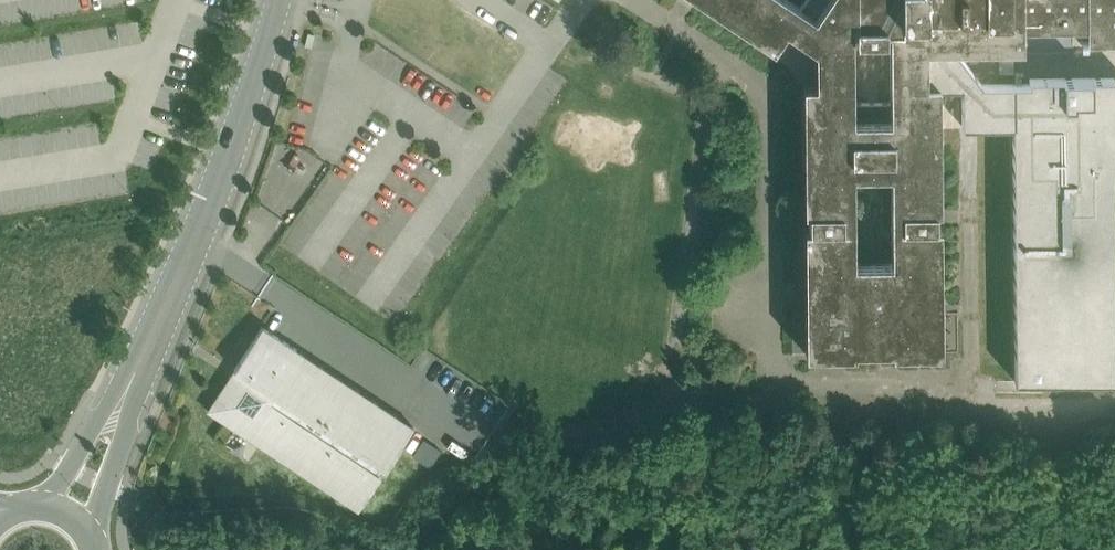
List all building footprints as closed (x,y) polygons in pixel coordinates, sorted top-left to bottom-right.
[(941,352),(940,226),(936,226),(936,210),(940,209),(939,87),(939,84),(926,84),(926,48),(956,48),(1022,48),(1022,34),(1088,33),(1088,46),(1114,46),(1114,0),(804,0),(800,7),(790,0),(701,0),(773,48),(786,30),(815,49),(816,85),(803,85),(804,211),(809,211),(809,227),(804,227),(806,353),(855,353),(855,342),(892,341),(892,353),(941,352)] [(1015,382),(1114,380),(1114,243),(1114,160),(1114,77),(1029,78),(1029,84),(982,84),(956,48),(926,48),(926,84),(939,84),(939,87),(962,87),(962,127),(1013,126),(1015,382)] [(262,327),(207,410),(359,510),(382,476),(378,473),(382,468),(386,470),(414,427),(262,327)] [(441,451),(424,440),(413,456),(430,467),(441,451)]
